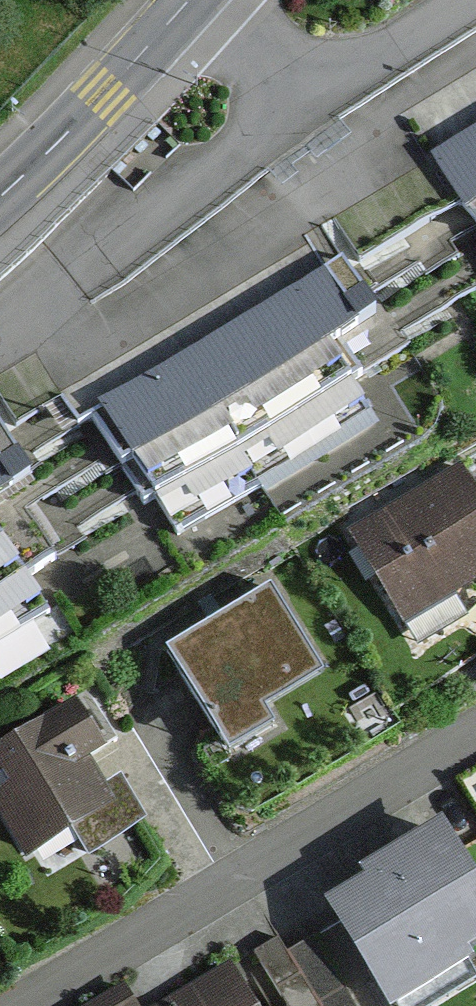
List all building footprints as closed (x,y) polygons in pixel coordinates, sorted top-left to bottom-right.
[(430,161),(475,236),(475,133),(430,161)] [(338,267),(93,413),(177,553),(391,426),(339,339),(370,321),(338,267)] [(32,476),(0,421),(0,494),(32,476)] [(355,523),(410,617),(475,578),(475,469),(469,456),(355,523)] [(72,634),(0,510),(0,676),(72,634)] [(268,586),(165,651),(227,748),(279,716),(267,698),(318,665),(268,586)] [(0,744),(0,819),(29,865),(121,806),(90,759),(115,743),(82,692),(0,744)] [(335,904),(391,995),(475,943),(475,886),(445,836),(335,904)] [(181,1005),(247,1005),(231,977),(181,1005)]
